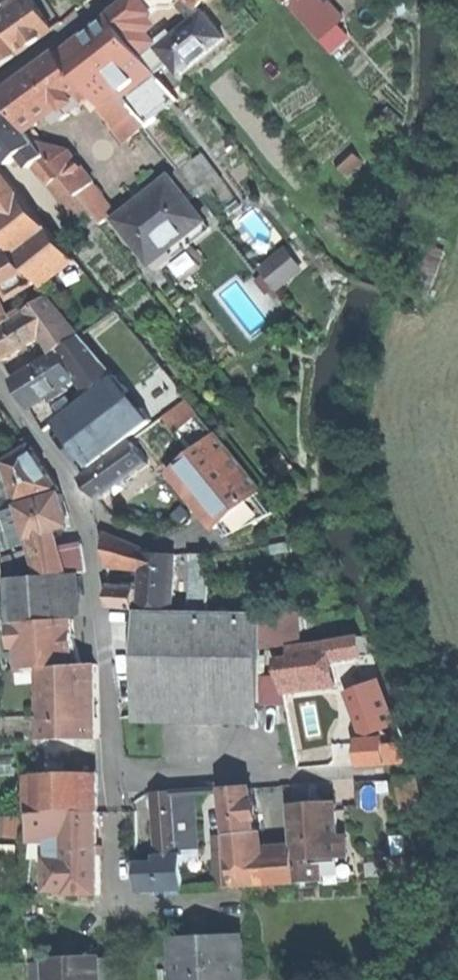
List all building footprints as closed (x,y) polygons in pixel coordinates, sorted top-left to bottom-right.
[(22,54),(36,44),(54,32),(32,0),(30,0),(12,12),(0,21),(0,22),(22,54)] [(12,12),(30,0),(19,0),(8,7),(12,12)] [(129,32),(146,20),(165,5),(162,0),(128,0),(113,11),(129,32)] [(194,20),(204,12),(200,8),(191,0),(177,0),(194,20)] [(304,0),(293,0),(288,4),(310,29),(321,19),(304,0)] [(321,19),(310,29),(320,40),(345,18),(330,2),(327,5),(322,0),(304,0),(321,19)] [(194,20),(175,35),(196,62),(227,38),(206,11),(204,12),(194,20)] [(83,41),(122,92),(154,68),(115,17),(98,30),(83,41)] [(153,29),(146,20),(129,32),(148,56),(159,47),(148,33),(153,29)] [(19,58),(0,29),(0,71),(19,58)] [(175,35),(159,47),(180,74),(196,62),(175,35)] [(102,107),(122,92),(83,41),(81,40),(62,54),(87,87),(94,96),(102,107)] [(87,87),(62,54),(58,50),(37,66),(0,94),(28,131),(64,104),(87,87)] [(178,100),(154,68),(122,92),(136,111),(146,125),(178,100)] [(87,87),(64,104),(71,113),(94,96),(87,87)] [(136,111),(122,92),(102,107),(117,126),(136,111)] [(37,142),(28,131),(0,94),(0,151),(9,163),(21,154),(37,142)] [(163,145),(178,164),(188,156),(173,137),(163,145)] [(94,181),(69,151),(38,141),(37,142),(46,154),(78,195),(94,181)] [(34,163),(46,154),(37,142),(21,154),(30,166),(34,163)] [(203,151),(180,165),(198,194),(221,180),(203,151)] [(78,195),(46,154),(34,163),(80,223),(92,214),(78,195)] [(30,241),(48,227),(0,166),(0,203),(4,209),(30,241)] [(119,218),(170,177),(166,173),(115,213),(119,218)] [(209,227),(170,177),(119,218),(118,218),(132,237),(157,268),(209,227)] [(30,241),(4,209),(0,213),(0,235),(12,250),(15,253),(30,241)] [(73,258),(48,227),(30,241),(15,253),(33,276),(37,281),(40,285),(73,258)] [(429,242),(417,277),(435,283),(446,248),(429,242)] [(33,276),(15,253),(12,250),(0,258),(0,274),(10,290),(13,288),(33,276)] [(288,250),(279,257),(294,277),(303,270),(288,250)] [(262,270),(277,290),(294,277),(279,257),(262,270)] [(0,274),(0,296),(2,295),(10,290),(0,274)] [(33,276),(13,288),(17,294),(37,281),(33,276)] [(2,295),(0,296),(0,327),(14,318),(2,295)] [(60,349),(80,335),(48,296),(31,307),(46,333),(57,351),(60,349)] [(31,307),(26,310),(28,314),(0,330),(0,356),(2,360),(46,333),(31,307)] [(94,347),(83,333),(80,335),(60,349),(69,364),(94,347)] [(100,354),(94,347),(69,364),(78,377),(90,393),(115,373),(100,354)] [(50,395),(66,384),(78,377),(69,364),(60,349),(57,351),(13,378),(22,393),(30,407),(50,395)] [(177,385),(163,368),(131,393),(143,408),(177,385)] [(131,393),(117,376),(57,421),(91,466),(152,419),(143,408),(131,393)] [(70,390),(66,384),(50,395),(53,400),(70,390)] [(199,412),(176,430),(193,451),(215,432),(199,412)] [(220,524),(257,494),(262,490),(215,432),(193,451),(168,471),(192,500),(215,528),(220,524)] [(132,440),(117,451),(134,473),(149,462),(132,440)] [(47,469),(31,446),(5,460),(19,501),(60,490),(47,469)] [(134,473),(117,451),(83,477),(90,488),(99,499),(134,473)] [(16,509),(0,460),(0,520),(2,519),(8,518),(6,512),(16,509)] [(21,505),(29,531),(53,525),(55,529),(71,525),(67,510),(62,494),(21,505)] [(271,512),(257,494),(220,524),(228,533),(271,512)] [(27,543),(16,509),(6,512),(8,518),(16,546),(27,543)] [(29,531),(42,575),(66,570),(60,547),(55,529),(53,525),(29,531)] [(0,533),(0,551),(10,548),(5,531),(0,533)] [(142,548),(104,534),(107,567),(120,567),(132,568),(144,567),(143,551),(142,548)] [(60,547),(66,570),(86,566),(80,543),(60,547)] [(172,605),(174,554),(156,553),(143,551),(144,567),(144,573),(141,605),(172,605)] [(190,578),(207,578),(207,552),(190,552),(190,578)] [(67,574),(42,575),(8,576),(9,621),(34,620),(39,619),(71,617),(67,574)] [(209,578),(207,578),(190,578),(190,609),(209,609),(209,578)] [(139,587),(109,587),(109,598),(108,608),(137,609),(139,609),(139,587)] [(261,702),(262,648),(262,611),(139,609),(137,609),(136,700),(261,702)] [(299,611),(262,611),(262,648),(276,646),(288,645),(300,644),(299,611)] [(74,619),(9,625),(9,640),(13,648),(19,651),(20,670),(41,668),(82,665),(78,646),(74,632),(74,619)] [(330,641),(332,659),(367,655),(361,638),(330,641)] [(290,659),(278,661),(282,692),(336,685),(332,659),(330,641),(300,644),(288,645),(290,659)] [(290,659),(288,645),(276,646),(278,661),(290,659)] [(82,665),(41,668),(41,738),(97,738),(96,703),(96,664),(82,665)] [(351,700),(383,691),(380,680),(348,689),(351,700)] [(400,739),(383,691),(351,700),(362,741),(386,740),(400,739)] [(400,739),(386,740),(387,762),(408,761),(400,739)] [(387,762),(386,740),(362,741),(358,742),(359,764),(372,763),(387,762)] [(36,774),(33,812),(60,812),(97,811),(97,772),(36,774)] [(228,834),(255,832),(252,791),(245,787),(235,788),(225,789),(228,834)] [(183,848),(201,847),(197,790),(179,791),(183,848)] [(157,857),(181,852),(177,792),(164,793),(153,793),(157,857)] [(313,811),(335,810),(335,802),(323,803),(312,804),(313,811)] [(348,880),(347,853),(338,854),(338,845),(335,810),(313,811),(312,804),(291,805),(295,849),(296,883),(348,880)] [(61,846),(98,845),(98,829),(97,811),(60,812),(61,834),(61,846)] [(61,834),(60,812),(33,812),(31,835),(61,834)] [(0,818),(0,835),(16,836),(16,818),(0,818)] [(229,851),(230,854),(257,852),(255,832),(228,834),(229,851)] [(338,854),(347,853),(346,844),(338,845),(338,854)] [(62,857),(66,895),(99,894),(98,845),(61,846),(62,857)] [(201,856),(201,847),(183,848),(183,857),(201,856)] [(232,887),(296,883),(295,849),(257,852),(230,854),(232,887)] [(229,851),(214,852),(216,887),(232,887),(230,854),(229,851)] [(181,863),(181,852),(157,857),(157,865),(181,863)] [(425,875),(423,854),(410,856),(399,858),(400,876),(425,875)] [(48,895),(66,895),(62,857),(50,858),(48,895)] [(183,888),(181,863),(157,865),(139,866),(140,890),(183,888)] [(239,937),(205,939),(205,938),(173,939),(175,965),(175,979),(242,979),(239,937)] [(46,960),(47,964),(47,979),(100,979),(100,978),(99,957),(46,960)] [(47,964),(31,964),(31,979),(47,979),(47,964)]
